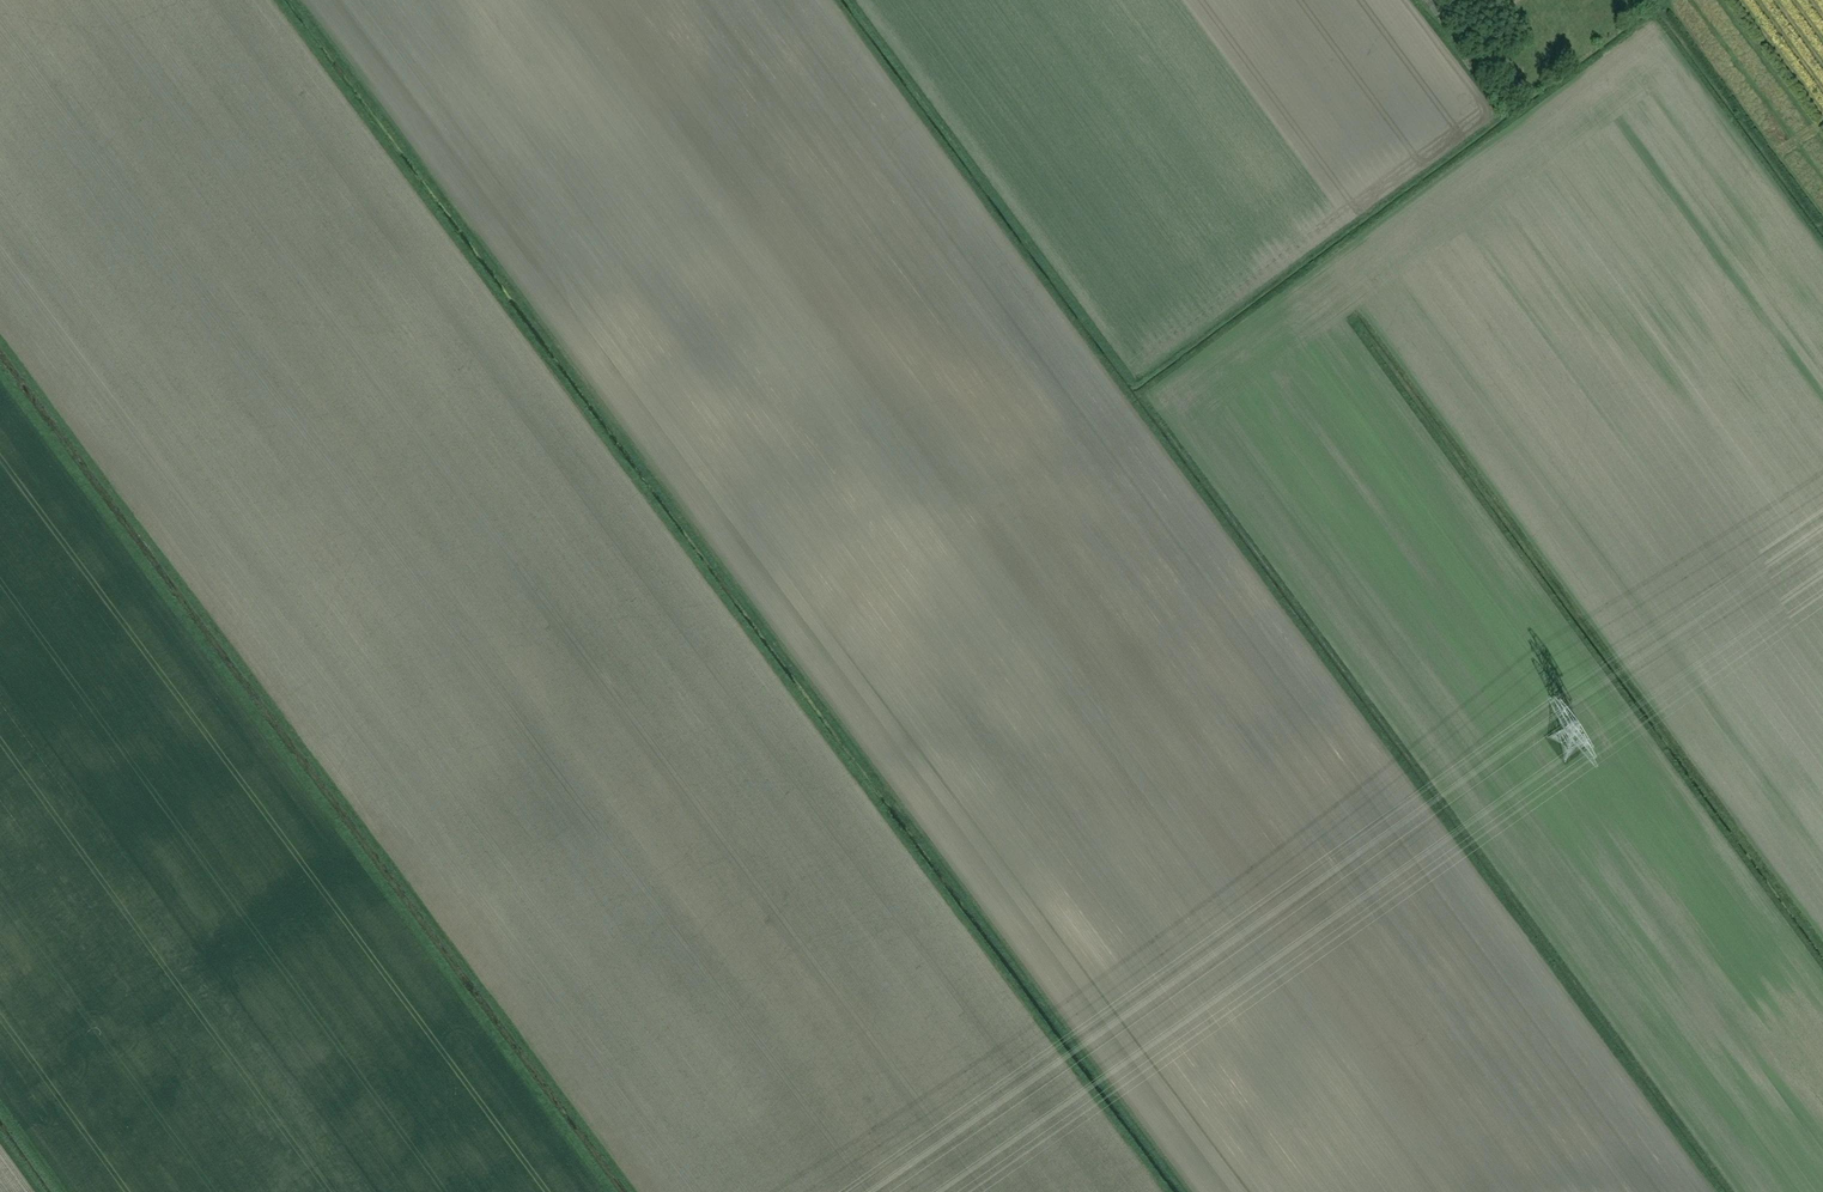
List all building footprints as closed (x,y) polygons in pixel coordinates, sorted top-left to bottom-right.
[(1435,17),(1445,9),(1439,0),(1423,0),(1435,17)]
